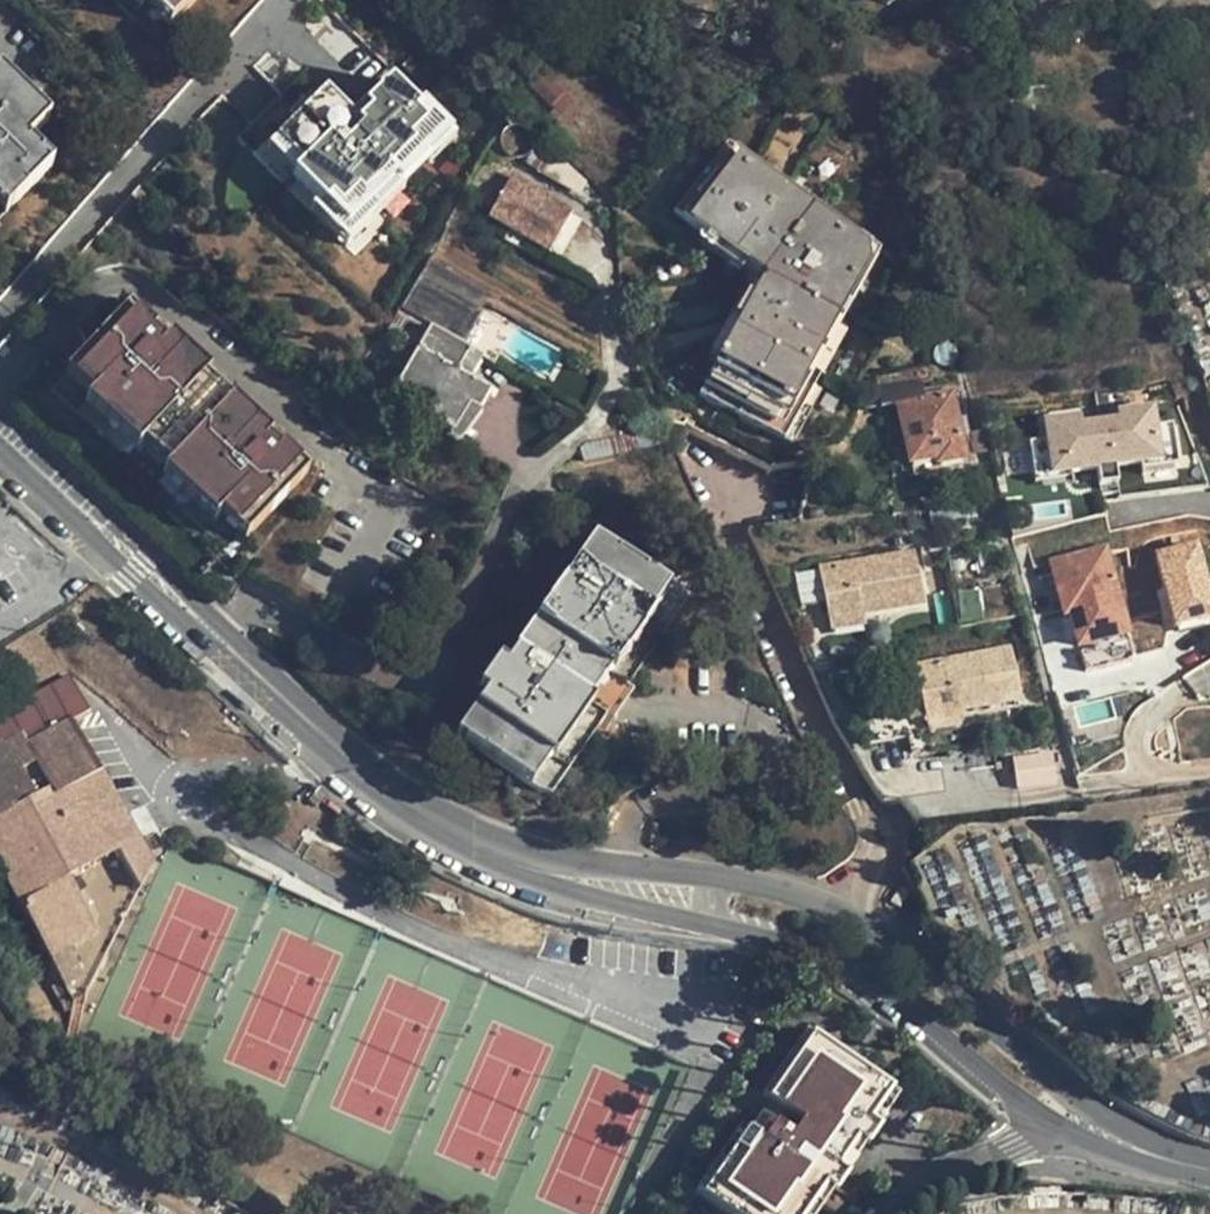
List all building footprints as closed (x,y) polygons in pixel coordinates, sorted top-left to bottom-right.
[(167,19),(173,12),(161,0),(149,0),(167,19)] [(173,12),(185,0),(161,0),(173,12)] [(40,126),(50,117),(0,69),(0,88),(40,126)] [(523,86),(546,109),(558,99),(535,74),(523,86)] [(420,95),(416,99),(393,77),(368,103),(375,110),(363,122),(356,115),(326,87),(276,139),(303,165),(294,174),(321,199),(350,227),(398,177),(425,149),(420,145),(445,119),(420,95)] [(0,88),(0,200),(8,208),(51,165),(26,141),(40,126),(0,88)] [(558,99),(546,109),(555,120),(568,108),(558,99)] [(368,103),(356,115),(363,122),(375,110),(368,103)] [(445,119),(420,145),(425,149),(429,155),(455,128),(445,119)] [(303,165),(276,139),(266,149),(294,174),(303,165)] [(704,165),(795,219),(799,213),(711,160),(706,160),(704,165)] [(706,374),(689,409),(779,452),(795,415),(834,336),(829,333),(821,329),(851,266),(789,229),(795,219),(704,165),(663,234),(749,285),(738,308),(706,374)] [(544,249),(566,208),(506,174),(483,215),(544,249)] [(350,227),(321,199),(312,209),(350,244),(406,183),(398,177),(350,227)] [(2,213),(8,208),(0,200),(0,211),(2,213)] [(821,329),(829,333),(864,263),(795,219),(789,229),(851,266),(821,329)] [(431,258),(406,305),(468,338),(493,291),(431,258)] [(706,374),(738,308),(727,303),(717,326),(695,368),(706,374)] [(392,321),(420,336),(427,323),(400,308),(392,321)] [(145,339),(150,336),(153,330),(130,309),(123,316),(145,339)] [(299,487),(291,480),(278,467),(281,462),(265,449),(262,452),(215,406),(188,382),(194,376),(155,340),(150,336),(145,339),(123,316),(71,371),(96,396),(147,443),(173,468),(224,517),(249,540),(265,522),(299,487)] [(427,323),(420,336),(392,385),(430,406),(426,414),(449,427),(464,400),(473,405),(483,387),(463,375),(476,351),(427,323)] [(155,340),(194,376),(201,369),(162,334),(155,340)] [(96,396),(71,371),(65,377),(90,402),(96,396)] [(877,388),(882,410),(893,408),(905,464),(932,457),(934,466),(963,459),(949,393),(908,403),(903,383),(877,388)] [(147,443),(96,396),(90,402),(85,406),(136,454),(141,449),(147,443)] [(464,400),(449,427),(458,432),(473,405),(464,400)] [(220,401),(215,406),(262,452),(265,449),(268,444),(220,401)] [(1080,415),(1051,419),(1054,472),(1161,464),(1158,403),(1124,408),(1125,418),(1083,423),(1080,415)] [(779,452),(784,454),(802,418),(795,415),(779,452)] [(173,468),(147,443),(141,449),(168,474),(173,468)] [(291,480),(296,470),(286,459),(281,462),(278,467),(291,480)] [(224,517),(173,468),(168,474),(163,480),(213,527),(219,522),(224,517)] [(306,479),(296,470),(291,480),(299,487),(306,479)] [(249,540),(224,517),(219,522),(243,547),(249,540)] [(589,524),(570,553),(579,560),(598,531),(589,524)] [(560,590),(523,648),(514,662),(497,651),(478,680),(495,693),(485,709),(464,741),(522,781),(544,746),(548,748),(586,691),(560,672),(577,645),(604,662),(641,604),(637,601),(658,569),(598,531),(579,560),(570,553),(551,583),(560,590)] [(1198,541),(1156,552),(1176,627),(1209,618),(1209,586),(1198,541)] [(1119,635),(1102,556),(1053,568),(1062,615),(1069,616),(1076,647),(1119,635)] [(810,572),(818,625),(860,619),(918,610),(913,589),(907,557),(810,572)] [(667,575),(658,569),(637,601),(641,604),(604,662),(577,645),(560,672),(586,691),(548,748),(544,746),(522,781),(532,787),(545,764),(610,664),(667,575)] [(514,641),(523,648),(560,590),(551,583),(514,641)] [(860,619),(818,625),(821,638),(862,631),(860,619)] [(997,710),(1022,706),(1011,659),(916,678),(926,729),(963,722),(998,714),(997,710)] [(141,853),(54,712),(75,700),(52,661),(0,693),(0,873),(71,991),(83,984),(88,973),(79,957),(100,944),(91,927),(114,914),(141,853)] [(464,741),(485,709),(476,703),(455,736),(464,741)] [(1023,710),(1022,706),(997,710),(998,714),(1023,710)] [(963,722),(926,729),(927,738),(964,731),(963,722)] [(1198,726),(1199,744),(1209,743),(1209,725),(1198,726)] [(1025,767),(1049,765),(1047,755),(1024,757),(1025,767)] [(1051,789),(1049,765),(1025,767),(1018,767),(1020,791),(1051,789)] [(767,1093),(811,1027),(803,1021),(760,1087),(767,1093)] [(770,1121),(754,1110),(742,1128),(698,1193),(728,1213),(809,1213),(826,1191),(830,1194),(845,1174),(836,1167),(830,1162),(886,1081),(811,1027),(767,1093),(781,1102),(770,1121)] [(830,1162),(836,1167),(894,1085),(886,1081),(830,1162)] [(698,1193),(742,1128),(733,1122),(690,1187),(698,1193)]
